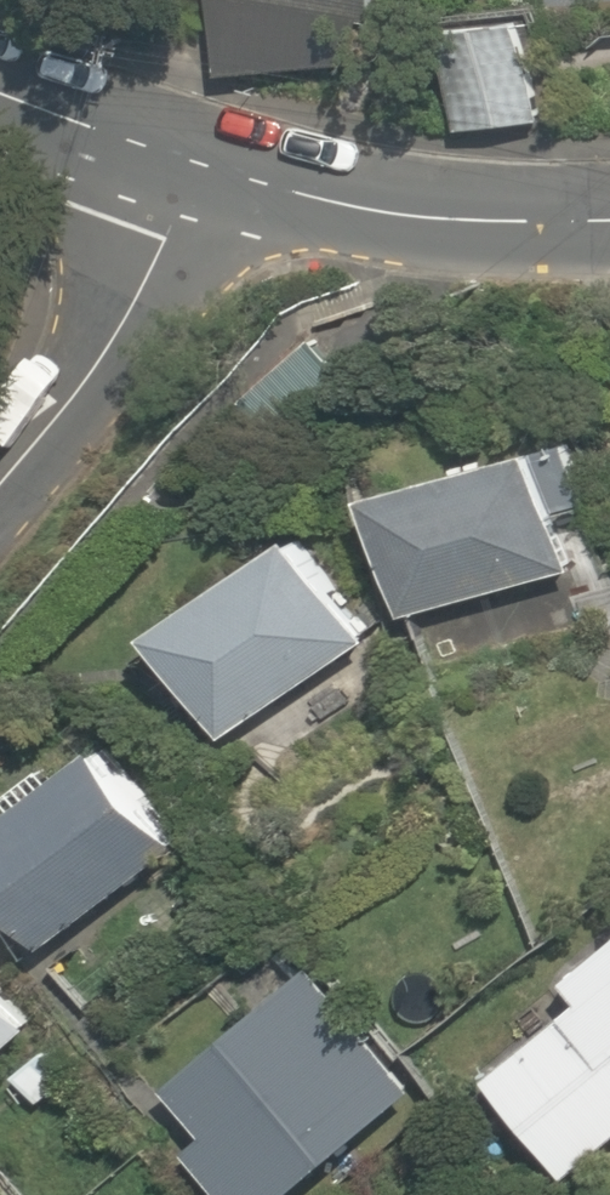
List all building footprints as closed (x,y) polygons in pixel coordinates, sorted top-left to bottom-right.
[(203,63),(326,68),(343,0),(216,0),(203,63)] [(423,17),(443,129),(539,112),(519,0),(423,17)] [(538,437),(369,468),(394,604),(562,563),(538,437)] [(277,520),(138,612),(216,730),(355,638),(277,520)] [(30,938),(38,930),(46,938),(166,830),(75,730),(0,797),(0,905),(30,938)] [(481,1076),(559,1169),(609,1128),(609,930),(574,957),(572,1001),(481,1076)] [(215,1194),(280,1194),(412,1082),(313,954),(159,1073),(209,1138),(183,1158),(215,1194)] [(19,1032),(0,1008),(0,1047),(19,1032)] [(0,1063),(0,1075),(31,1111),(78,1072),(41,1028),(0,1063)]
